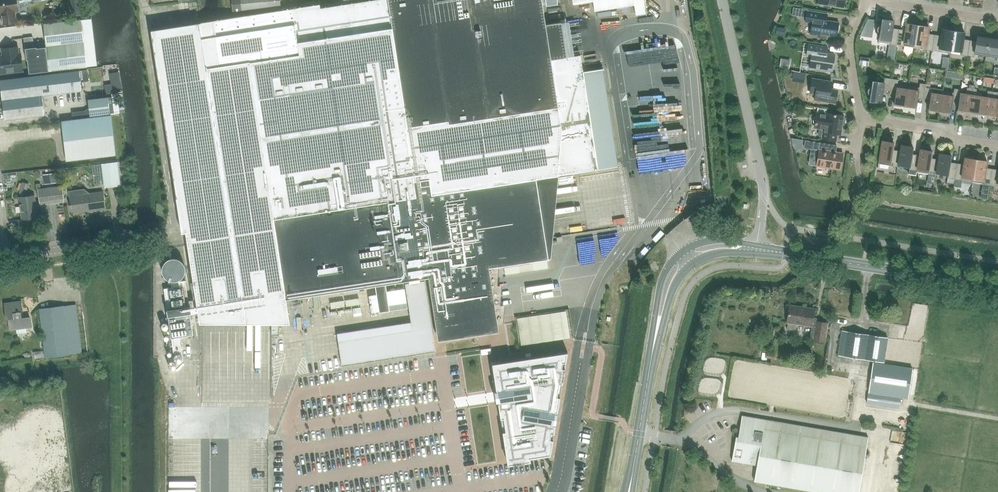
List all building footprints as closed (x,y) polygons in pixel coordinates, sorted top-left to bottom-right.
[(1,13),(2,24),(17,23),(16,11),(19,11),(18,2),(36,0),(0,0),(0,13),(1,13)] [(144,31),(172,217),(174,229),(175,234),(179,233),(180,239),(193,326),(284,326),(280,300),(286,299),(291,298),(375,285),(379,313),(390,311),(386,284),(409,280),(409,283),(405,284),(405,286),(412,330),(355,339),(338,341),(342,366),(435,351),(434,345),(424,281),(420,281),(419,278),(429,277),(432,295),(431,296),(432,297),(435,315),(434,315),(435,316),(438,335),(437,335),(438,336),(439,336),(438,336),(457,333),(459,333),(458,333),(477,330),(478,330),(488,328),(488,327),(496,325),(494,312),(495,312),(494,307),(495,307),(495,306),(494,306),(492,292),(491,292),(491,288),(492,288),(492,286),(491,286),(488,268),(548,259),(548,255),(546,247),(545,239),(545,238),(536,180),(536,178),(598,169),(580,55),(567,57),(566,55),(561,21),(545,24),(542,0),(376,0),(321,8),(320,4),(296,8),(291,9),(290,9),(201,23),(144,31)] [(231,13),(280,8),(280,0),(230,0),(231,13)] [(573,3),(593,0),(594,10),(634,4),(635,14),(646,13),(644,0),(573,0),(573,3)] [(839,22),(826,20),(827,13),(816,12),(807,10),(805,21),(812,22),(810,33),(817,34),(817,36),(826,38),(826,36),(836,37),(839,22)] [(896,45),(898,31),(892,30),(893,21),(891,20),(892,18),(884,17),(883,19),(881,19),(880,24),(877,23),(876,33),(879,33),(878,42),(896,45)] [(872,37),(874,20),(867,19),(860,36),(872,37)] [(82,20),(51,23),(44,24),(47,47),(27,49),(30,73),(87,67),(82,20)] [(646,86),(665,84),(662,51),(665,51),(664,37),(663,21),(617,25),(617,35),(622,35),(624,55),(635,54),(637,73),(645,73),(646,86)] [(914,47),(917,25),(915,24),(916,22),(908,21),(908,23),(906,23),(905,29),(898,28),(898,31),(896,45),(914,47)] [(932,50),(934,37),(927,36),(929,27),(929,26),(927,26),(927,24),(919,23),(919,25),(917,25),(914,47),(932,50)] [(786,28),(777,26),(775,34),(785,36),(786,28)] [(940,38),(934,37),(932,50),(949,53),(950,49),(953,30),(951,30),(951,28),(944,27),(943,29),(942,29),(940,38)] [(964,32),(953,30),(949,53),(950,53),(950,50),(961,51),(961,55),(967,56),(969,42),(963,41),(964,32)] [(988,36),(985,55),(997,57),(996,60),(997,61),(997,37),(997,33),(991,32),(990,36),(988,36)] [(985,55),(988,36),(977,34),(976,43),(969,42),(967,56),(974,57),(974,53),(985,55)] [(809,67),(831,70),(832,70),(834,54),(826,53),(827,46),(808,43),(806,56),(811,57),(809,67)] [(23,70),(21,54),(18,54),(17,47),(2,48),(3,56),(0,57),(0,73),(23,70)] [(868,66),(869,58),(860,57),(859,65),(868,66)] [(790,59),(781,58),(780,67),(789,69),(790,59)] [(82,90),(81,84),(88,83),(87,69),(1,80),(3,99),(42,95),(82,90)] [(889,91),(891,78),(885,77),(884,82),(872,81),(871,86),(868,85),(866,94),(870,95),(869,100),(881,102),(883,90),(889,91)] [(809,93),(815,94),(814,100),(835,103),(835,100),(837,101),(838,93),(832,92),(833,89),(830,88),(831,81),(812,78),(809,93)] [(905,106),(908,85),(897,83),(898,79),(891,78),(889,91),(896,92),(894,104),(905,106)] [(924,96),(926,84),(920,83),(919,87),(908,85),(905,106),(916,107),(918,95),(924,96)] [(939,113),(942,90),(943,90),(943,89),(926,86),(926,84),(924,96),(930,97),(928,109),(939,111),(938,113),(939,113)] [(634,145),(657,146),(658,117),(664,117),(664,85),(659,85),(659,88),(654,88),(654,97),(642,97),(641,105),(632,105),(631,119),(636,119),(636,128),(639,128),(639,135),(635,135),(634,145)] [(968,111),(971,88),(967,87),(965,94),(960,93),(960,89),(957,89),(955,101),(958,102),(957,112),(964,113),(964,111),(968,111)] [(955,101),(957,89),(954,88),(953,92),(943,90),(942,90),(939,113),(948,115),(948,113),(950,113),(952,101),(955,101)] [(978,115),(981,92),(976,92),(976,88),(971,88),(968,111),(971,112),(971,114),(978,115)] [(988,115),(992,91),(987,90),(986,97),(981,96),(982,92),(981,92),(978,115),(979,113),(988,115)] [(992,91),(988,115),(997,116),(997,92),(992,91)] [(45,115),(42,95),(3,99),(5,119),(45,115)] [(90,115),(114,113),(112,97),(88,100),(90,115)] [(814,128),(819,129),(818,135),(822,136),(822,138),(836,140),(837,133),(840,134),(842,124),(844,125),(845,118),(843,117),(843,115),(825,112),(825,113),(816,111),(814,128)] [(67,160),(116,154),(111,115),(62,121),(67,160)] [(894,166),(896,152),(892,152),(894,142),(892,142),(892,138),(884,137),(883,141),(882,140),(878,163),(894,166)] [(836,145),(806,141),(805,147),(819,149),(816,166),(840,169),(843,153),(836,152),(836,145)] [(899,153),(896,152),(894,166),(897,167),(898,164),(909,166),(908,174),(912,175),(913,170),(915,157),(911,156),(913,146),(901,145),(899,153)] [(915,157),(912,175),(916,175),(916,172),(932,174),(934,161),(930,160),(932,151),(930,150),(930,147),(922,146),(922,149),(920,149),(918,157),(915,157)] [(938,161),(934,161),(932,174),(936,175),(936,173),(948,174),(947,178),(954,179),(956,165),(949,164),(951,155),(939,153),(938,161)] [(972,182),(975,159),(974,159),(974,157),(967,155),(966,158),(964,157),(963,166),(956,165),(954,179),(972,182)] [(987,161),(975,159),(972,182),(973,178),(984,180),(983,184),(989,185),(992,171),(985,170),(987,161)] [(93,165),(95,185),(105,183),(105,187),(121,185),(118,162),(93,165)] [(997,172),(992,171),(989,185),(997,186),(997,169),(997,172)] [(56,183),(55,173),(43,174),(44,184),(56,183)] [(675,180),(675,195),(695,195),(695,191),(685,190),(685,181),(675,180)] [(41,204),(65,201),(63,186),(39,188),(41,204)] [(104,192),(103,192),(87,194),(86,192),(84,190),(69,191),(72,213),(106,208),(104,192)] [(22,219),(37,217),(35,195),(20,197),(22,219)] [(560,213),(561,218),(580,215),(580,209),(560,213)] [(193,334),(185,280),(171,283),(171,287),(165,288),(171,337),(193,334)] [(23,311),(22,301),(4,303),(6,319),(8,319),(10,330),(16,329),(17,332),(27,331),(27,328),(31,327),(30,316),(22,317),(21,311),(23,311)] [(34,351),(35,358),(45,356),(45,357),(71,354),(71,353),(87,351),(82,304),(64,306),(64,305),(39,308),(44,350),(34,351)] [(787,329),(796,330),(797,323),(812,326),(812,325),(816,325),(817,317),(813,317),(814,309),(789,305),(787,322),(788,322),(787,329)] [(573,315),(572,309),(535,315),(536,321),(573,315)] [(508,320),(498,322),(500,343),(503,343),(503,348),(511,347),(508,320)] [(825,341),(828,322),(818,321),(816,340),(825,341)] [(883,362),(887,336),(842,330),(838,355),(883,362)] [(500,363),(493,364),(497,392),(495,392),(497,401),(498,401),(499,403),(498,403),(507,461),(508,461),(508,464),(516,463),(516,460),(522,459),(522,462),(530,461),(530,458),(551,455),(556,425),(554,425),(554,424),(556,424),(558,413),(556,413),(556,412),(558,412),(567,352),(500,362),(500,363)] [(908,398),(913,368),(873,362),(869,392),(908,398)] [(355,368),(355,377),(363,377),(363,368),(355,368)] [(215,400),(235,381),(231,377),(210,396),(215,400)] [(214,413),(235,393),(231,389),(210,408),(214,413)] [(228,401),(209,422),(215,427),(206,437),(217,447),(234,428),(229,423),(232,419),(226,414),(233,406),(228,401)] [(732,460),(757,465),(754,481),(819,491),(859,491),(868,437),(742,415),(739,432),(737,433),(732,460)] [(206,468),(226,449),(222,445),(202,464),(206,468)] [(221,466),(223,464),(218,460),(199,481),(209,491),(227,471),(221,466)]
